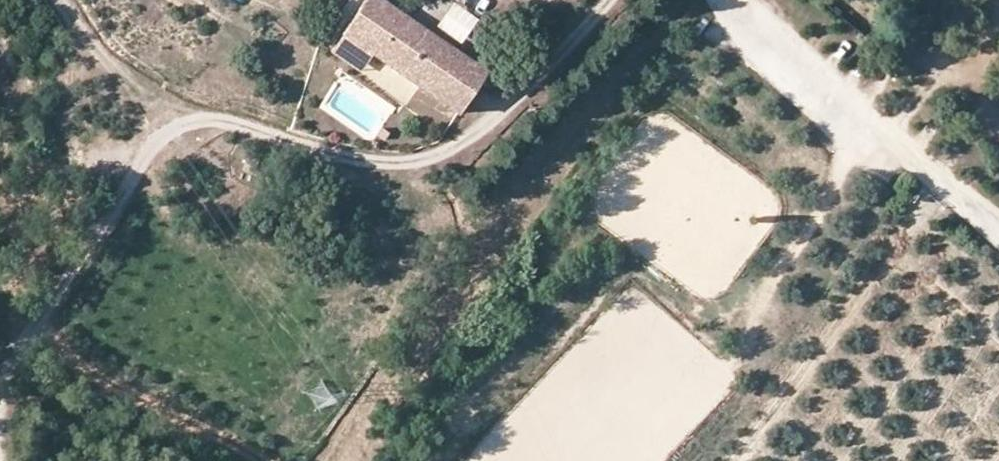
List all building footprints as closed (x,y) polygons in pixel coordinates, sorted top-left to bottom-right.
[(385,0),(361,0),(329,46),(360,67),(371,51),(453,108),(481,66),(385,0)] [(432,23),(457,39),(474,14),(455,0),(448,0),(432,23)] [(471,20),(459,42),(476,51),(488,29),(471,20)]
